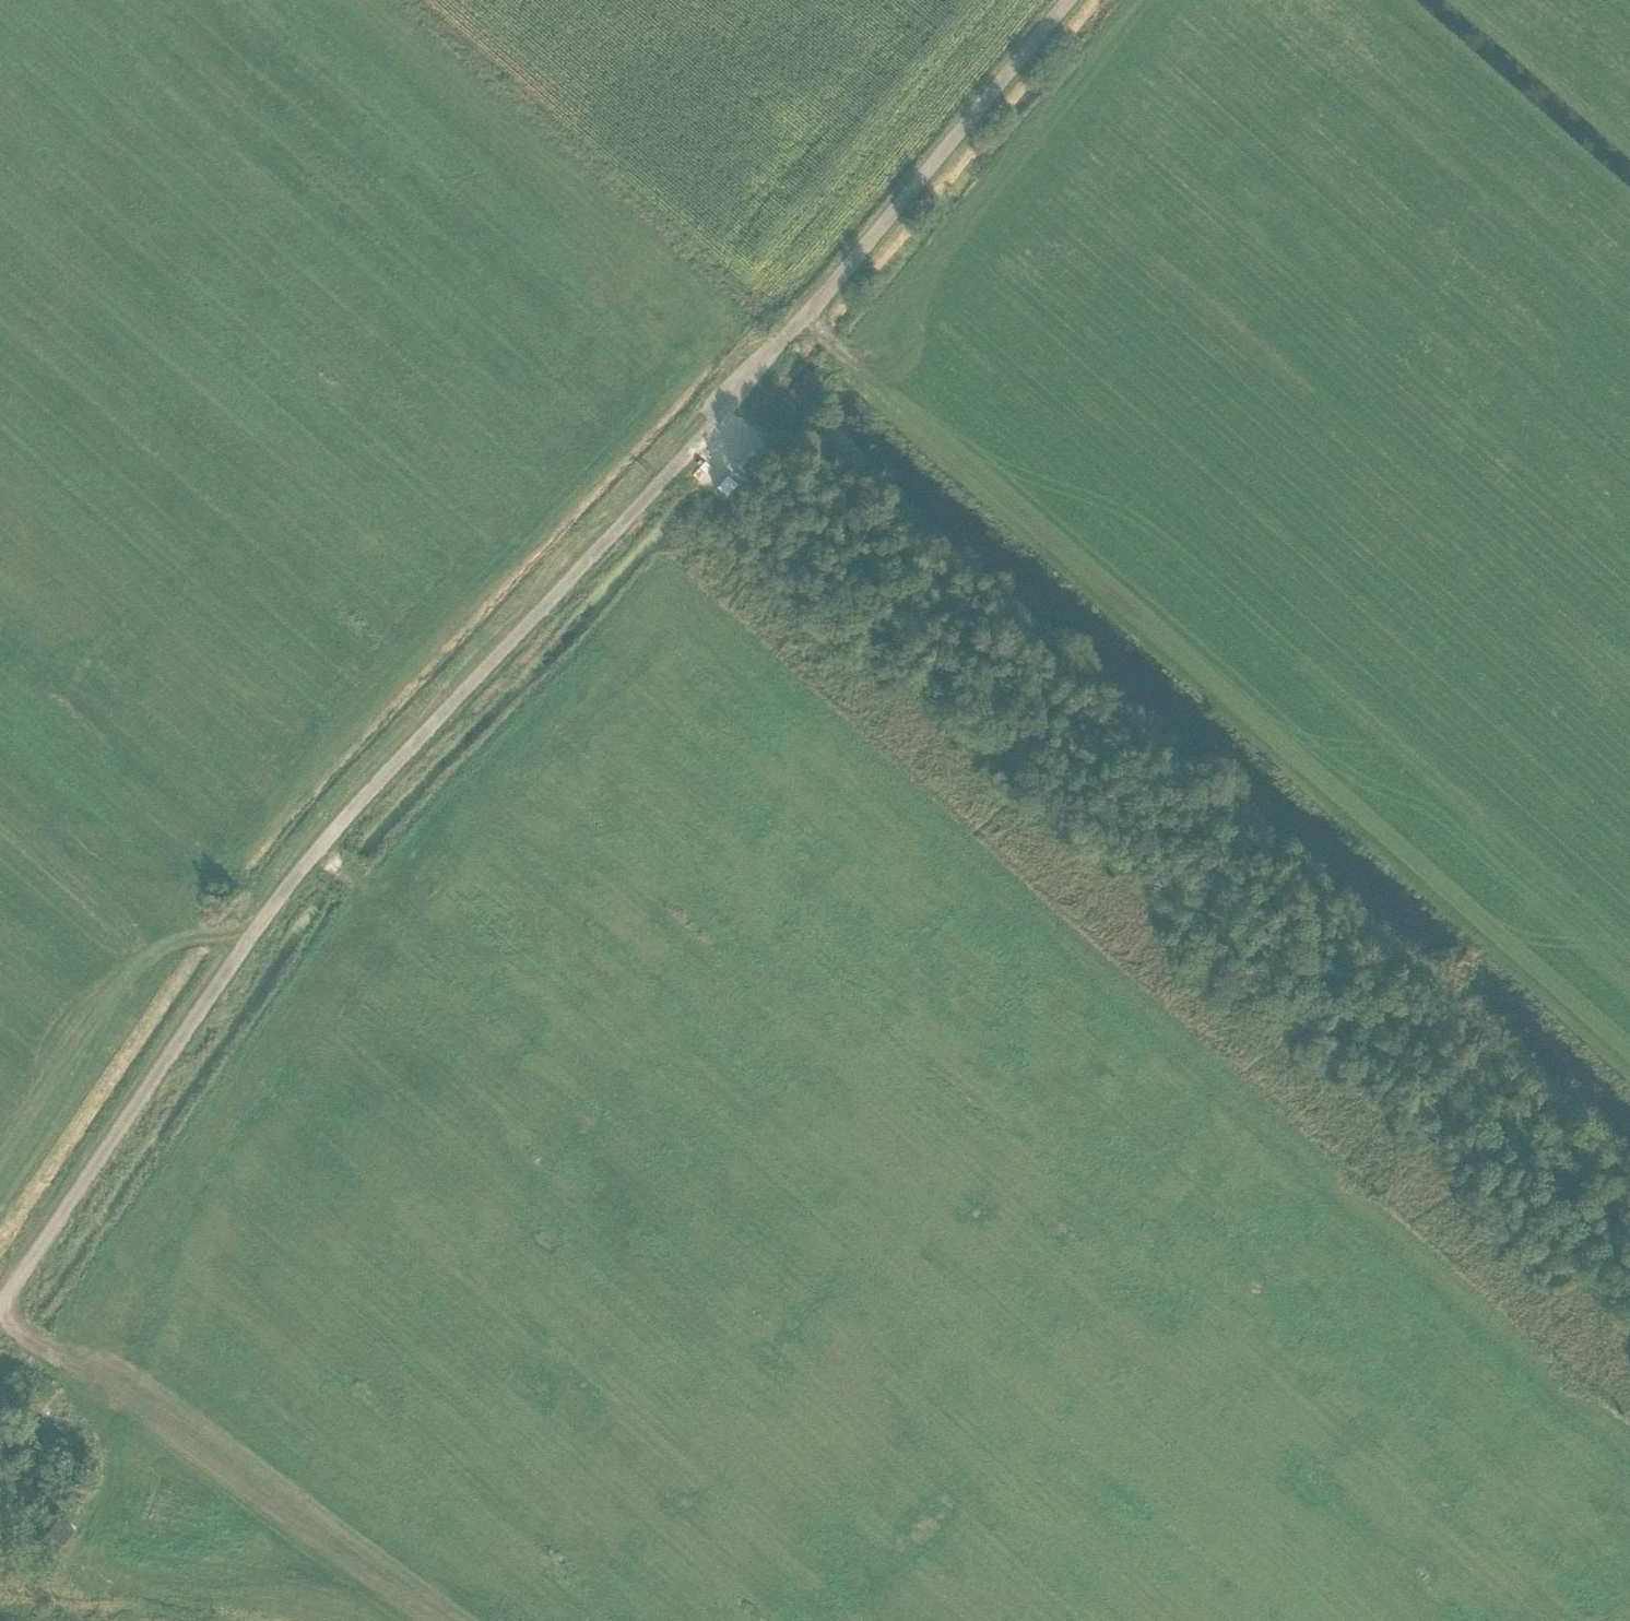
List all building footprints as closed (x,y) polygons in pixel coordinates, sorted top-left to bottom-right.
[(51,1535),(68,1546),(79,1529),(64,1520),(62,1518),(51,1535)]
